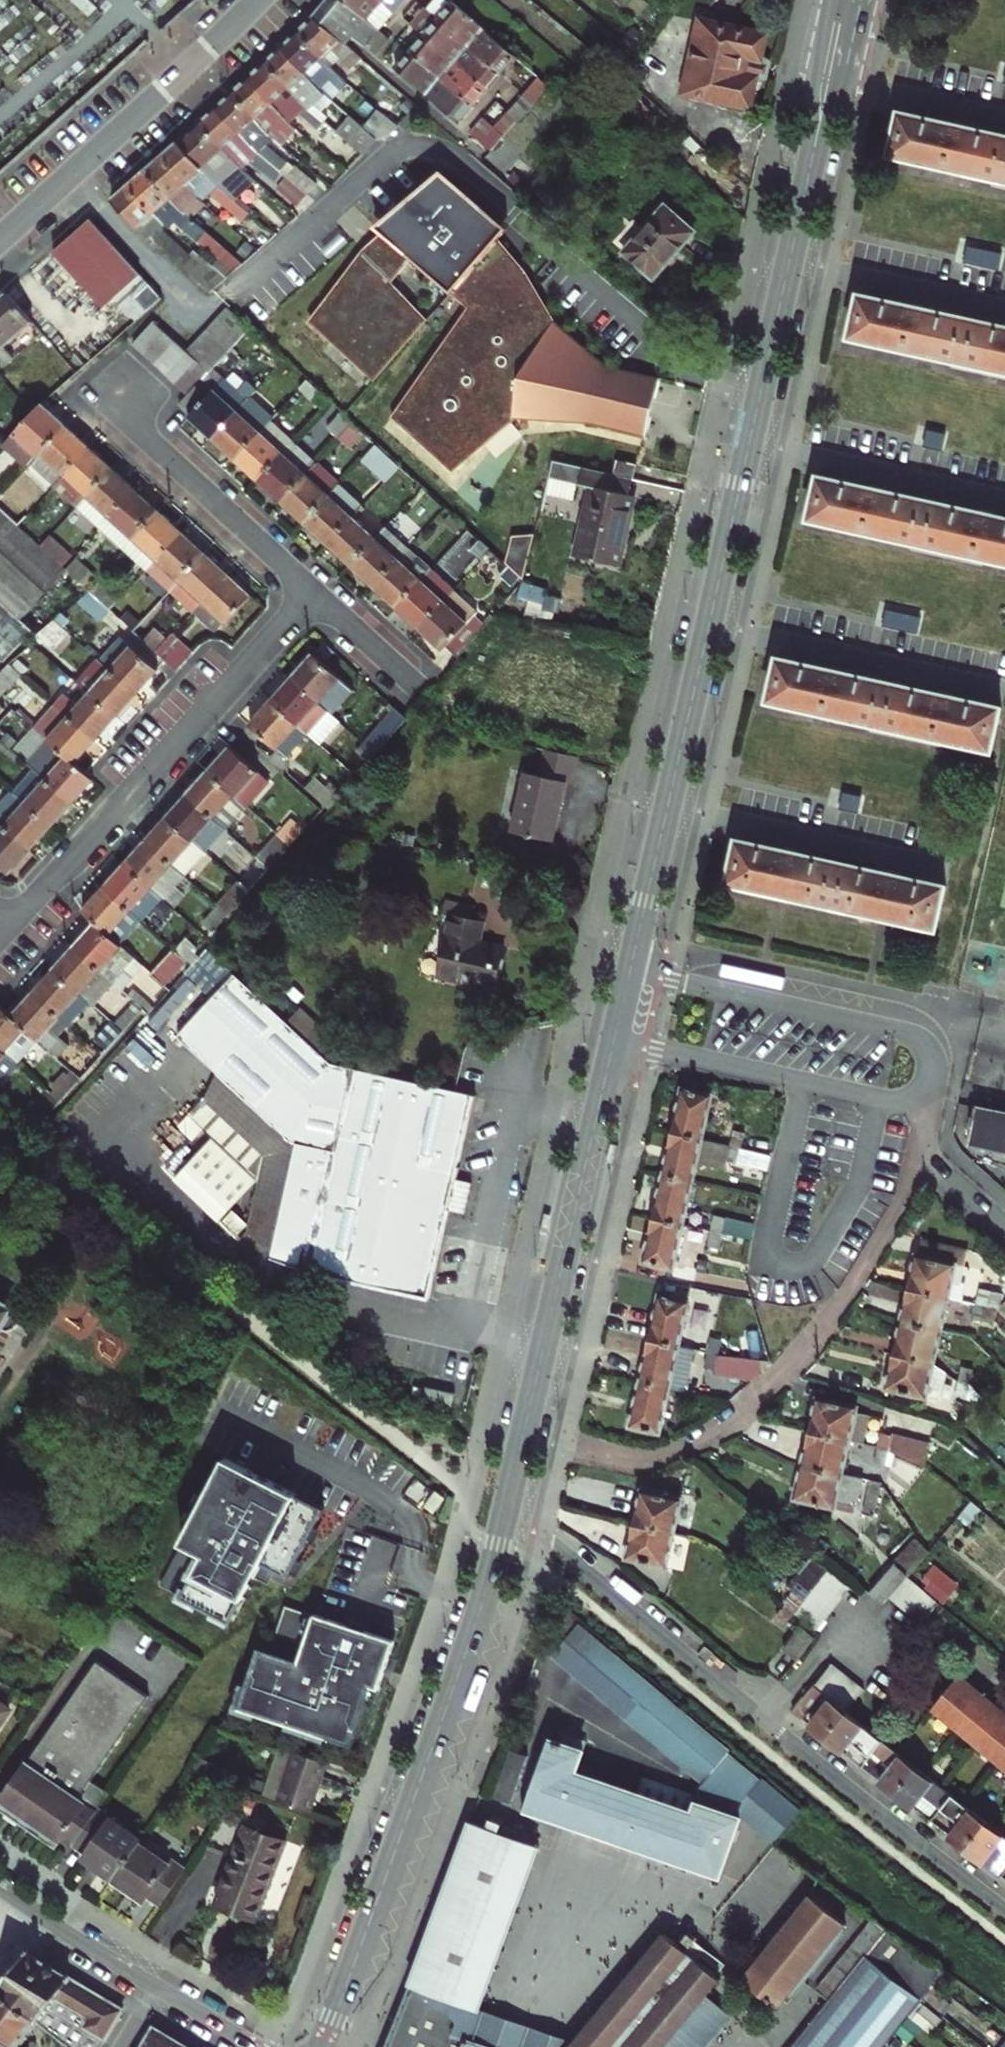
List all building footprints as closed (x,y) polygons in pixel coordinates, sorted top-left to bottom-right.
[(210,11),(202,0),(195,0),(164,23),(175,37),(210,11)] [(379,29),(345,0),(327,0),(321,7),(352,35),(364,45),(366,44),(377,54),(390,39),(379,29)] [(379,29),(381,26),(393,11),(380,0),(345,0),(379,29)] [(393,11),(395,9),(402,0),(380,0),(393,11)] [(452,0),(438,0),(429,10),(470,45),(485,29),(452,0)] [(317,11),(313,15),(345,43),(349,39),(352,35),(321,7),(317,11)] [(470,45),(429,10),(426,7),(412,24),(419,30),(424,34),(456,61),(470,45)] [(297,30),(332,67),(340,59),(351,70),(363,59),(345,43),(313,15),(297,30)] [(700,16),(683,89),(748,103),(755,74),(756,71),(742,67),(746,50),(759,53),(760,50),(765,31),(700,16)] [(419,30),(412,24),(398,40),(405,46),(419,30)] [(516,55),(485,29),(470,45),(501,72),(516,55)] [(356,106),(365,97),(340,75),(332,67),(297,30),(281,45),(324,92),(331,98),(335,93),(330,89),(333,86),(356,106)] [(424,34),(410,50),(442,78),(456,61),(424,34)] [(405,46),(398,40),(384,56),(391,62),(405,46)] [(308,108),(322,120),(362,153),(376,136),(331,98),(324,92),(281,45),(264,61),(308,108)] [(487,89),(501,72),(470,45),(456,61),(487,89)] [(442,78),(410,50),(395,67),(427,94),(442,78)] [(756,71),(755,74),(764,71),(767,56),(760,50),(759,53),(746,50),(742,67),(756,71)] [(524,63),(520,59),(515,65),(519,69),(524,63)] [(264,61),(249,76),(291,122),(304,133),(309,127),(314,131),(322,120),(308,108),(264,61)] [(473,105),(487,89),(456,61),(442,78),(473,105)] [(522,73),(528,66),(524,63),(519,69),(522,73)] [(526,75),(532,69),(528,66),(522,73),(526,75)] [(535,72),(532,69),(526,75),(529,79),(535,72)] [(232,92),(277,139),(289,150),(304,133),(291,122),(249,76),(232,92)] [(534,101),(549,84),(546,81),(540,76),(525,93),(534,101)] [(442,78),(427,94),(458,121),(473,105),(442,78)] [(260,154),(277,139),(232,92),(215,107),(260,154)] [(520,117),(534,101),(525,93),(511,109),(520,117)] [(390,119),(369,100),(360,112),(381,129),(390,119)] [(252,162),(260,154),(215,107),(199,122),(224,148),(240,165),(248,158),(252,162)] [(520,117),(511,109),(495,128),(504,136),(507,133),(517,120),(520,117)] [(890,156),(1004,182),(1004,136),(965,127),(963,124),(950,121),(948,123),(900,113),(890,156)] [(492,150),(504,136),(495,128),(485,118),(472,133),(492,150)] [(507,133),(518,142),(528,129),(517,120),(507,133)] [(218,153),(224,148),(199,122),(179,140),(219,185),(224,180),(217,173),(227,164),(218,153)] [(507,133),(504,136),(515,145),(518,142),(507,133)] [(295,155),(289,150),(277,139),(260,154),(281,171),(295,155)] [(179,140),(162,155),(197,194),(208,185),(212,189),(209,192),(214,196),(222,188),(219,185),(179,140)] [(240,165),(224,148),(218,153),(227,164),(217,173),(224,180),(240,165)] [(252,162),(275,181),(282,172),(281,171),(260,154),(252,162)] [(146,169),(180,205),(189,196),(192,199),(197,194),(162,155),(146,169)] [(522,156),(510,170),(529,186),(541,172),(522,156)] [(286,176),(307,192),(316,181),(296,165),(286,176)] [(162,219),(165,223),(172,215),(222,259),(215,267),(228,277),(244,263),(187,213),(180,205),(146,169),(130,184),(162,219)] [(393,414),(454,469),(516,416),(591,421),(635,432),(650,373),(606,363),(556,319),(526,269),(499,236),(507,228),(442,169),(379,226),(390,237),(371,254),(364,247),(310,319),(375,379),(428,317),(392,280),(413,256),(468,305),(393,414)] [(529,186),(510,170),(504,177),(522,193),(524,192),(529,186)] [(279,184),(286,176),(282,172),(275,181),(279,184)] [(286,176),(279,184),(276,187),(297,205),(307,192),(286,176)] [(162,219),(130,184),(112,199),(143,235),(162,219)] [(208,185),(197,194),(202,199),(206,203),(214,196),(209,192),(212,189),(208,185)] [(241,220),(249,211),(222,189),(214,196),(218,199),(241,220)] [(180,205),(187,213),(202,199),(197,194),(192,199),(189,196),(180,205)] [(206,203),(210,207),(218,199),(214,196),(206,203)] [(694,231),(666,207),(635,242),(626,251),(654,275),(694,231)] [(90,218),(53,250),(124,331),(161,298),(90,218)] [(166,230),(156,239),(175,258),(185,247),(166,230)] [(185,247),(175,258),(201,281),(211,271),(185,247)] [(211,271),(201,281),(212,291),(228,277),(215,267),(211,271)] [(6,292),(0,297),(0,370),(15,356),(5,346),(33,321),(6,292)] [(1004,372),(1004,326),(924,308),(922,305),(910,303),(907,304),(859,294),(850,338),(1004,372)] [(218,318),(240,338),(250,327),(228,306),(218,318)] [(218,318),(208,328),(229,349),(240,338),(218,318)] [(143,351),(164,330),(153,320),(132,342),(143,351)] [(208,328),(197,340),(219,360),(229,349),(208,328)] [(175,340),(164,330),(143,351),(154,362),(175,340)] [(166,372),(186,350),(175,340),(154,362),(166,372)] [(187,350),(198,360),(210,370),(213,367),(219,360),(197,340),(187,350)] [(187,350),(186,350),(166,372),(178,382),(198,360),(187,350)] [(210,370),(198,360),(178,382),(189,392),(210,370)] [(210,370),(189,392),(180,403),(191,413),(190,414),(213,436),(248,398),(213,367),(210,370)] [(289,376),(300,386),(307,380),(295,369),(289,376)] [(318,390),(307,380),(300,386),(311,397),(318,390)] [(278,411),(255,390),(248,398),(270,419),(278,411)] [(213,436),(236,457),(270,419),(248,398),(213,436)] [(28,467),(32,462),(66,425),(42,403),(4,445),(28,467)] [(352,421),(340,410),(327,425),(339,435),(352,421)] [(270,419),(236,457),(259,478),(293,440),(270,419)] [(352,421),(339,435),(350,446),(364,432),(352,421)] [(56,483),(89,446),(66,425),(32,462),(56,483)] [(293,440),(259,478),(281,499),(316,461),(293,440)] [(376,444),(362,459),(385,480),(399,465),(376,444)] [(54,484),(77,505),(112,467),(89,446),(56,483),(54,484)] [(629,492),(633,477),(613,473),(611,472),(550,458),(547,475),(591,485),(575,554),(617,563),(633,493),(629,492)] [(613,473),(633,477),(636,462),(616,458),(613,473)] [(281,499),(305,521),(340,483),(316,461),(281,499)] [(112,467),(77,505),(100,527),(135,488),(112,467)] [(1004,563),(1004,517),(994,515),(994,512),(979,509),(979,511),(885,491),(883,488),(869,485),(867,487),(819,476),(810,520),(1004,563)] [(340,483),(305,521),(328,542),(353,516),(363,504),(340,483)] [(100,527),(124,548),(159,509),(135,488),(100,527)] [(0,497),(0,506),(19,523),(26,515),(4,493),(0,497)] [(2,663),(31,630),(21,621),(68,569),(65,566),(41,544),(19,523),(0,506),(0,661),(2,663)] [(146,569),(182,530),(159,509),(124,548),(146,569)] [(466,527),(454,515),(447,523),(459,533),(466,527)] [(352,563),(375,537),(353,516),(328,542),(352,563)] [(352,563),(374,584),(399,557),(409,547),(386,526),(375,537),(352,563)] [(146,569),(169,590),(205,551),(182,530),(146,569)] [(74,556),(50,534),(41,544),(65,566),(74,556)] [(472,547),(483,557),(490,548),(479,538),(472,547)] [(409,566),(418,556),(409,547),(399,557),(409,566)] [(169,590),(192,611),(228,572),(205,551),(169,590)] [(399,557),(374,584),(398,606),(432,568),(418,556),(409,566),(399,557)] [(77,561),(68,569),(88,587),(96,579),(77,561)] [(519,575),(508,565),(500,573),(512,584),(519,575)] [(454,588),(432,568),(398,606),(420,626),(454,588)] [(192,611),(213,630),(215,633),(225,621),(227,623),(252,595),(228,572),(192,611)] [(90,590),(91,590),(111,608),(119,599),(99,580),(90,590)] [(454,588),(420,626),(444,648),(447,644),(459,655),(486,623),(475,613),(478,610),(454,588)] [(101,619),(111,608),(91,590),(80,599),(101,619)] [(129,606),(119,616),(130,626),(140,616),(129,606)] [(55,619),(63,626),(69,620),(62,614),(55,619)] [(50,647),(66,629),(63,626),(55,619),(37,634),(50,647)] [(145,639),(157,650),(167,639),(155,628),(145,639)] [(122,637),(100,660),(137,693),(158,670),(122,637)] [(167,639),(157,650),(178,669),(188,658),(167,639)] [(293,677),(329,709),(332,706),(336,709),(354,689),(314,653),(293,677)] [(769,702),(992,751),(1002,707),(951,696),(951,694),(938,691),(938,693),(843,672),(841,670),(829,667),(826,668),(778,657),(769,702)] [(81,685),(89,693),(116,717),(137,693),(100,660),(97,658),(86,670),(91,674),(81,685)] [(1,697),(22,675),(10,664),(0,673),(0,697),(1,697)] [(308,732),(319,743),(341,719),(329,709),(293,677),(271,700),(308,732)] [(67,691),(55,704),(95,741),(116,717),(89,693),(80,702),(67,691)] [(287,757),(308,732),(271,700),(250,724),(287,757)] [(48,739),(75,762),(95,741),(55,704),(44,717),(57,729),(48,739)] [(395,705),(365,741),(377,752),(405,719),(407,717),(395,705)] [(27,763),(34,770),(72,803),(94,779),(75,762),(48,739),(27,763)] [(369,762),(377,752),(365,741),(357,751),(369,762)] [(209,771),(247,805),(269,781),(230,746),(209,771)] [(580,786),(587,758),(545,749),(539,776),(525,773),(512,832),(564,844),(577,786),(580,786)] [(13,792),(52,825),(72,803),(34,770),(13,792)] [(215,818),(226,828),(247,805),(209,771),(188,794),(215,818)] [(315,776),(306,786),(329,808),(339,797),(315,776)] [(0,805),(0,823),(30,849),(52,825),(13,792),(12,791),(0,805)] [(167,818),(194,841),(215,818),(188,794),(167,818)] [(292,817),(279,833),(291,844),(304,829),(292,817)] [(205,852),(194,841),(167,818),(147,839),(185,874),(205,852)] [(30,849),(0,823),(0,865),(9,873),(30,849)] [(279,833),(258,856),(260,858),(270,867),(291,844),(279,833)] [(164,898),(185,874),(147,839),(125,863),(152,887),(164,898)] [(729,882),(935,928),(944,885),(901,875),(901,873),(886,870),(885,872),(798,852),(796,850),(784,847),(781,848),(738,839),(729,882)] [(260,858),(239,882),(249,890),(270,867),(260,858)] [(105,886),(132,909),(152,887),(125,863),(105,886)] [(229,913),(249,890),(239,882),(219,904),(229,913)] [(95,922),(119,943),(142,918),(132,909),(105,886),(83,910),(84,913),(95,922)] [(475,908),(446,902),(443,913),(452,915),(439,973),(496,986),(505,946),(479,941),(483,920),(473,918),(475,908)] [(213,930),(229,913),(219,904),(203,922),(213,930)] [(74,946),(121,987),(132,975),(125,968),(131,961),(161,989),(165,984),(152,972),(119,943),(95,922),(74,946)] [(188,937),(177,950),(188,959),(199,946),(188,937)] [(54,969),(91,1001),(100,1010),(121,987),(74,946),(54,969)] [(175,947),(152,972),(165,984),(188,959),(177,950),(175,947)] [(313,1021),(301,1034),(286,1021),(207,947),(184,973),(210,997),(176,1034),(292,1141),(294,1141),(295,1143),(271,1255),(308,1270),(427,1297),(447,1208),(463,1212),(470,1180),(454,1177),(472,1094),(392,1076),(395,1063),(369,1057),(366,1070),(332,1063),(316,1048),(328,1035),(313,1021)] [(33,992),(70,1025),(91,1001),(54,969),(33,992)] [(165,984),(161,989),(166,994),(170,989),(165,984)] [(129,994),(144,1008),(150,1001),(135,987),(129,994)] [(37,1038),(58,1057),(69,1044),(60,1035),(70,1025),(33,992),(12,1015),(37,1038)] [(123,1030),(141,1010),(132,1003),(114,1023),(123,1030)] [(17,1061),(37,1038),(12,1015),(1,1005),(0,1005),(0,1046),(8,1053),(17,1061)] [(301,1034),(313,1021),(299,1008),(286,1021),(301,1034)] [(96,1039),(107,1048),(123,1030),(114,1023),(112,1020),(96,1039)] [(61,1100),(81,1077),(72,1068),(52,1092),(61,1100)] [(682,1088),(672,1133),(701,1139),(711,1095),(682,1088)] [(977,1107),(975,1116),(972,1116),(970,1125),(973,1128),(969,1143),(1004,1151),(1004,1113),(977,1107)] [(731,1145),(741,1148),(744,1133),(734,1130),(731,1145)] [(692,1182),(701,1139),(672,1133),(662,1176),(692,1182)] [(741,1148),(731,1145),(728,1160),(767,1169),(771,1154),(741,1148)] [(682,1224),(692,1182),(662,1176),(653,1218),(682,1224)] [(752,1240),(755,1225),(715,1216),(712,1231),(720,1233),(752,1240)] [(673,1267),(682,1224),(653,1218),(644,1261),(673,1267)] [(720,1233),(712,1231),(709,1246),(717,1247),(720,1233)] [(919,1256),(956,1263),(963,1265),(966,1249),(923,1239),(919,1256)] [(909,1289),(948,1298),(956,1263),(919,1256),(916,1255),(909,1289)] [(981,1288),(978,1305),(998,1309),(1002,1292),(981,1288)] [(909,1289),(901,1322),(902,1323),(941,1331),(948,1298),(909,1289)] [(650,1340),(679,1346),(688,1303),(659,1296),(650,1340)] [(8,1331),(17,1328),(24,1315),(0,1301),(0,1328),(8,1331)] [(995,1324),(998,1309),(978,1305),(974,1319),(995,1324)] [(894,1355),(934,1364),(941,1331),(902,1323),(901,1322),(894,1355)] [(709,1353),(718,1355),(722,1339),(712,1337),(709,1353)] [(681,1392),(715,1399),(717,1391),(687,1384),(694,1350),(679,1346),(650,1340),(640,1383),(669,1389),(681,1392)] [(718,1355),(709,1353),(705,1367),(718,1370),(762,1375),(764,1360),(718,1355)] [(934,1364),(894,1355),(886,1389),(926,1398),(930,1384),(944,1391),(953,1377),(934,1364)] [(961,1382),(970,1385),(974,1370),(964,1367),(961,1382)] [(970,1385),(961,1382),(957,1397),(966,1400),(970,1385)] [(669,1389),(640,1383),(631,1427),(660,1433),(669,1389)] [(715,1399),(681,1392),(679,1403),(713,1411),(715,1399)] [(819,1399),(811,1432),(849,1441),(863,1444),(869,1414),(856,1412),(857,1408),(819,1399)] [(842,1474),(849,1441),(811,1432),(803,1466),(842,1474)] [(884,1449),(889,1451),(924,1468),(936,1443),(893,1432),(892,1435),(882,1433),(879,1448),(884,1449)] [(885,1465),(889,1451),(884,1449),(879,1448),(875,1463),(885,1465)] [(327,1505),(228,1454),(184,1539),(207,1551),(185,1594),(234,1619),(259,1572),(271,1579),(278,1566),(292,1573),(327,1505)] [(842,1474),(803,1466),(796,1499),(834,1508),(836,1501),(852,1504),(857,1506),(863,1479),(842,1474)] [(874,1515),(882,1482),(872,1480),(864,1513),(874,1515)] [(634,1525),(673,1534),(681,1499),(642,1490),(634,1525)] [(424,1509),(433,1516),(444,1501),(436,1495),(424,1509)] [(850,1511),(852,1504),(836,1501),(834,1508),(850,1511)] [(973,1502),(940,1539),(949,1546),(981,1509),(973,1502)] [(673,1534),(634,1525),(627,1558),(666,1567),(673,1534)] [(207,1551),(184,1539),(162,1582),(185,1594),(207,1551)] [(870,1593),(883,1606),(890,1598),(908,1577),(929,1553),(922,1543),(907,1560),(904,1558),(897,1565),(895,1563),(870,1593)] [(854,1584),(832,1567),(823,1578),(804,1601),(796,1611),(817,1628),(836,1606),(854,1584)] [(940,1603),(908,1577),(890,1598),(923,1625),(940,1603)] [(786,1606),(794,1612),(796,1611),(804,1601),(796,1594),(786,1606)] [(275,1633),(305,1643),(313,1615),(284,1604),(275,1633)] [(794,1612),(786,1606),(776,1617),(785,1624),(794,1612)] [(313,1615),(305,1643),(351,1658),(347,1668),(375,1678),(372,1685),(380,1688),(396,1640),(313,1615)] [(723,1794),(745,1767),(577,1626),(554,1652),(706,1780),(695,1793),(643,1776),(638,1791),(576,1771),(583,1750),(550,1739),(526,1807),(721,1873),(743,1811),(723,1794)] [(797,1658),(814,1637),(801,1626),(783,1647),(797,1658)] [(238,1707),(352,1745),(375,1678),(347,1668),(351,1658),(305,1643),(299,1659),(259,1646),(238,1707)] [(28,1817),(124,1679),(98,1661),(2,1799),(28,1817)] [(865,1690),(832,1664),(814,1686),(847,1711),(865,1690)] [(958,1677),(931,1711),(955,1731),(957,1729),(998,1763),(997,1765),(1004,1772),(1004,1715),(958,1677)] [(74,1843),(99,1808),(110,1791),(92,1779),(149,1696),(124,1679),(28,1817),(59,1839),(62,1835),(74,1843)] [(827,1739),(848,1712),(847,1711),(814,1686),(793,1712),(802,1719),(813,1706),(821,1712),(810,1725),(827,1739)] [(0,1702),(0,1723),(10,1708),(0,1702)] [(848,1712),(827,1739),(844,1751),(864,1725),(848,1712)] [(883,1739),(862,1765),(896,1793),(917,1767),(883,1739)] [(528,1754),(511,1748),(494,1796),(512,1802),(528,1754)] [(310,1812),(327,1761),(295,1750),(278,1801),(310,1812)] [(799,1812),(745,1767),(723,1794),(743,1811),(777,1839),(799,1812)] [(917,1767),(896,1793),(913,1805),(924,1792),(942,1806),(952,1794),(917,1767)] [(942,1806),(941,1808),(959,1822),(950,1834),(966,1847),(987,1822),(952,1794),(942,1806)] [(84,1856),(115,1878),(139,1843),(142,1838),(99,1808),(74,1843),(87,1852),(84,1856)] [(470,1818),(450,1874),(387,2044),(385,2046),(452,2046),(456,2036),(464,2020),(459,2010),(462,2001),(483,2008),(539,1842),(499,1829),(502,1820),(491,1816),(488,1825),(470,1818)] [(256,1921),(285,1839),(245,1826),(245,1828),(220,1820),(202,1845),(234,1856),(216,1906),(256,1921)] [(966,1847),(1001,1875),(1004,1870),(1004,1836),(987,1822),(966,1847)] [(139,1843),(115,1878),(146,1899),(149,1894),(162,1903),(186,1869),(172,1860),(170,1864),(139,1843)] [(779,2007),(845,1924),(811,1896),(744,1979),(779,2007)] [(875,1946),(887,1930),(876,1921),(796,2021),(807,2030),(875,1946)] [(695,1930),(681,1947),(686,1950),(688,1952),(701,1936),(695,1930)] [(945,1971),(941,1968),(887,1930),(875,1946),(932,1987),(935,1984),(945,1971)] [(569,2046),(604,2046),(625,2023),(609,2010),(669,1936),(664,1932),(575,2040),(569,2046)] [(609,2010),(625,2023),(686,1950),(681,1947),(669,1936),(609,2010)] [(794,2046),(884,2046),(909,2016),(920,2002),(924,1998),(931,1989),(932,1987),(875,1946),(794,2046)] [(0,1985),(0,1987),(39,2018),(75,2046),(101,2046),(124,2007),(26,1950),(0,1985)] [(688,1952),(686,1950),(625,2023),(604,2046),(665,2046),(721,1979),(688,1952)] [(17,2046),(39,2018),(0,1987),(0,2033),(17,2046)] [(456,2036),(489,2046),(569,2046),(575,2040),(502,2015),(483,2008),(462,2001),(459,2010),(464,2020),(456,2036)] [(909,2016),(931,2033),(942,2019),(920,2002),(909,2016)] [(155,2026),(143,2046),(189,2046),(155,2026)] [(17,2046),(0,2033),(0,2046),(16,2046),(17,2046)] [(468,2040),(456,2036),(452,2046),(465,2046),(468,2040)]
